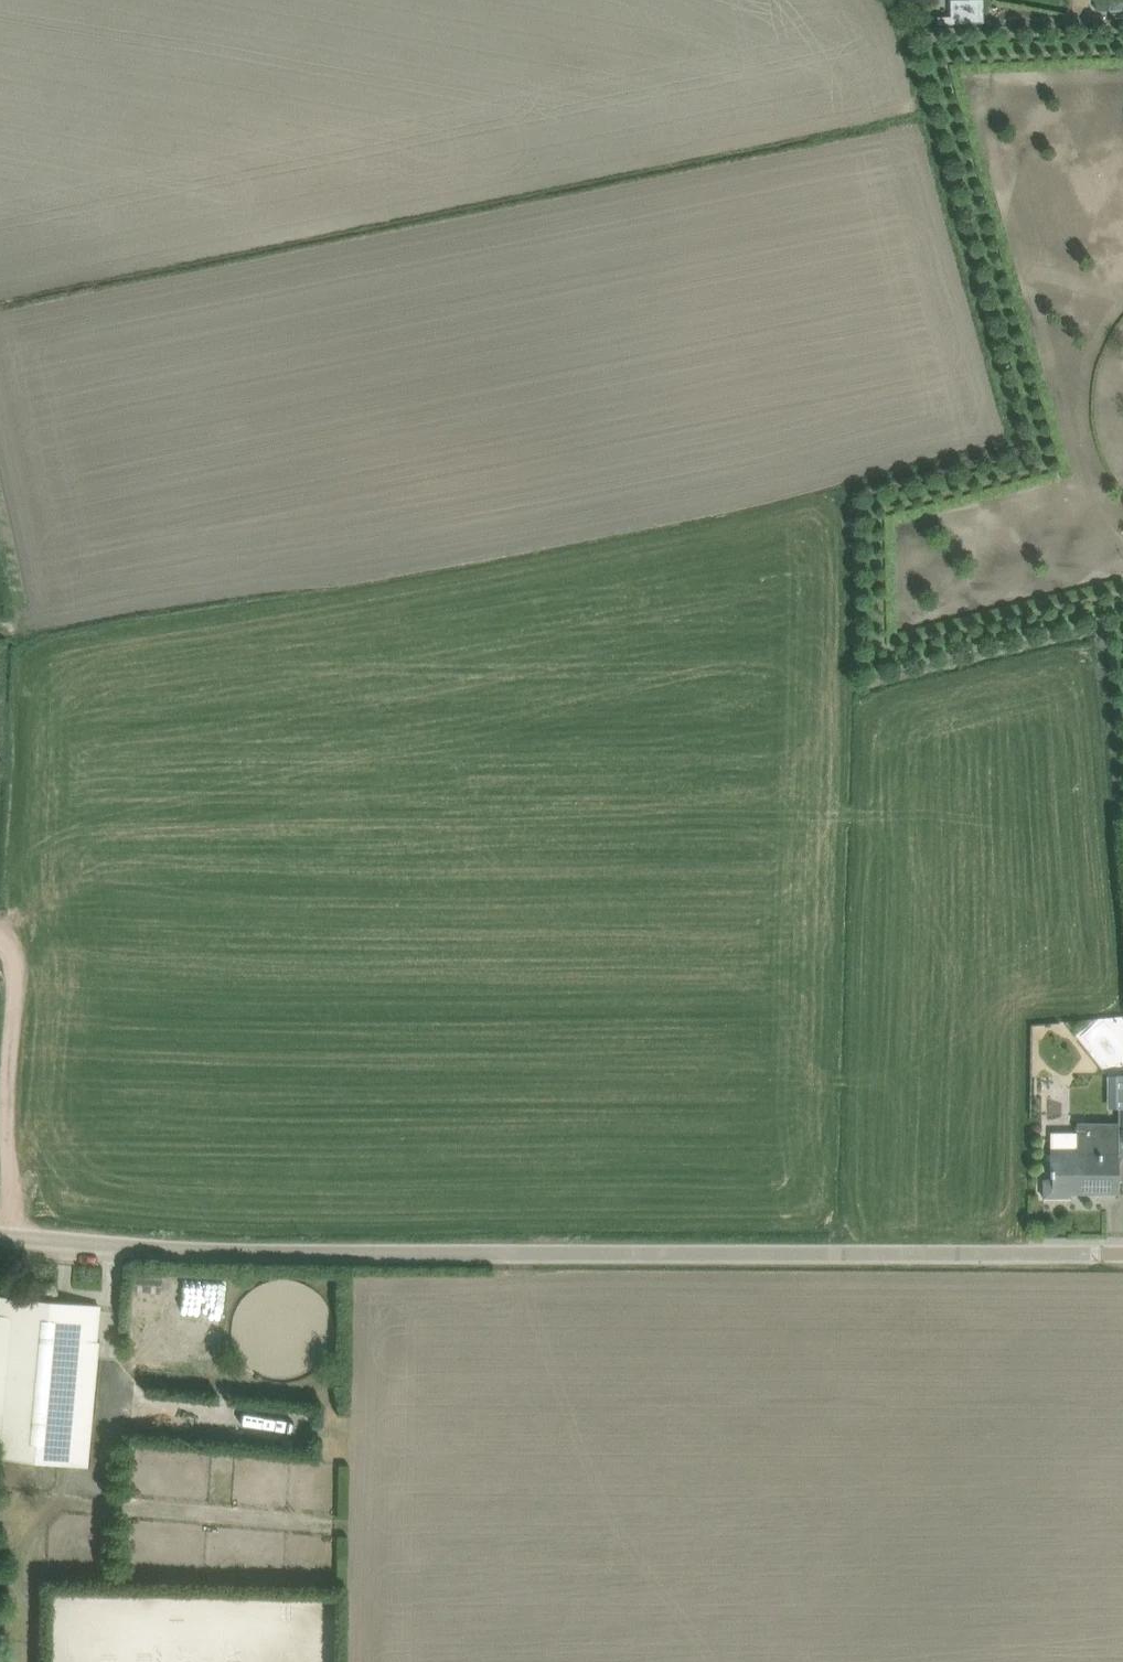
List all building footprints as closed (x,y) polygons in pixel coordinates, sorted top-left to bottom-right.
[(939,18),(970,17),(970,0),(938,0),(939,18)] [(1042,1203),(1116,1204),(1117,1123),(1075,1123),(1075,1150),(1042,1150),(1042,1203)] [(85,1463),(97,1305),(0,1297),(0,1302),(0,1320),(0,1326),(0,1456),(85,1463)]
